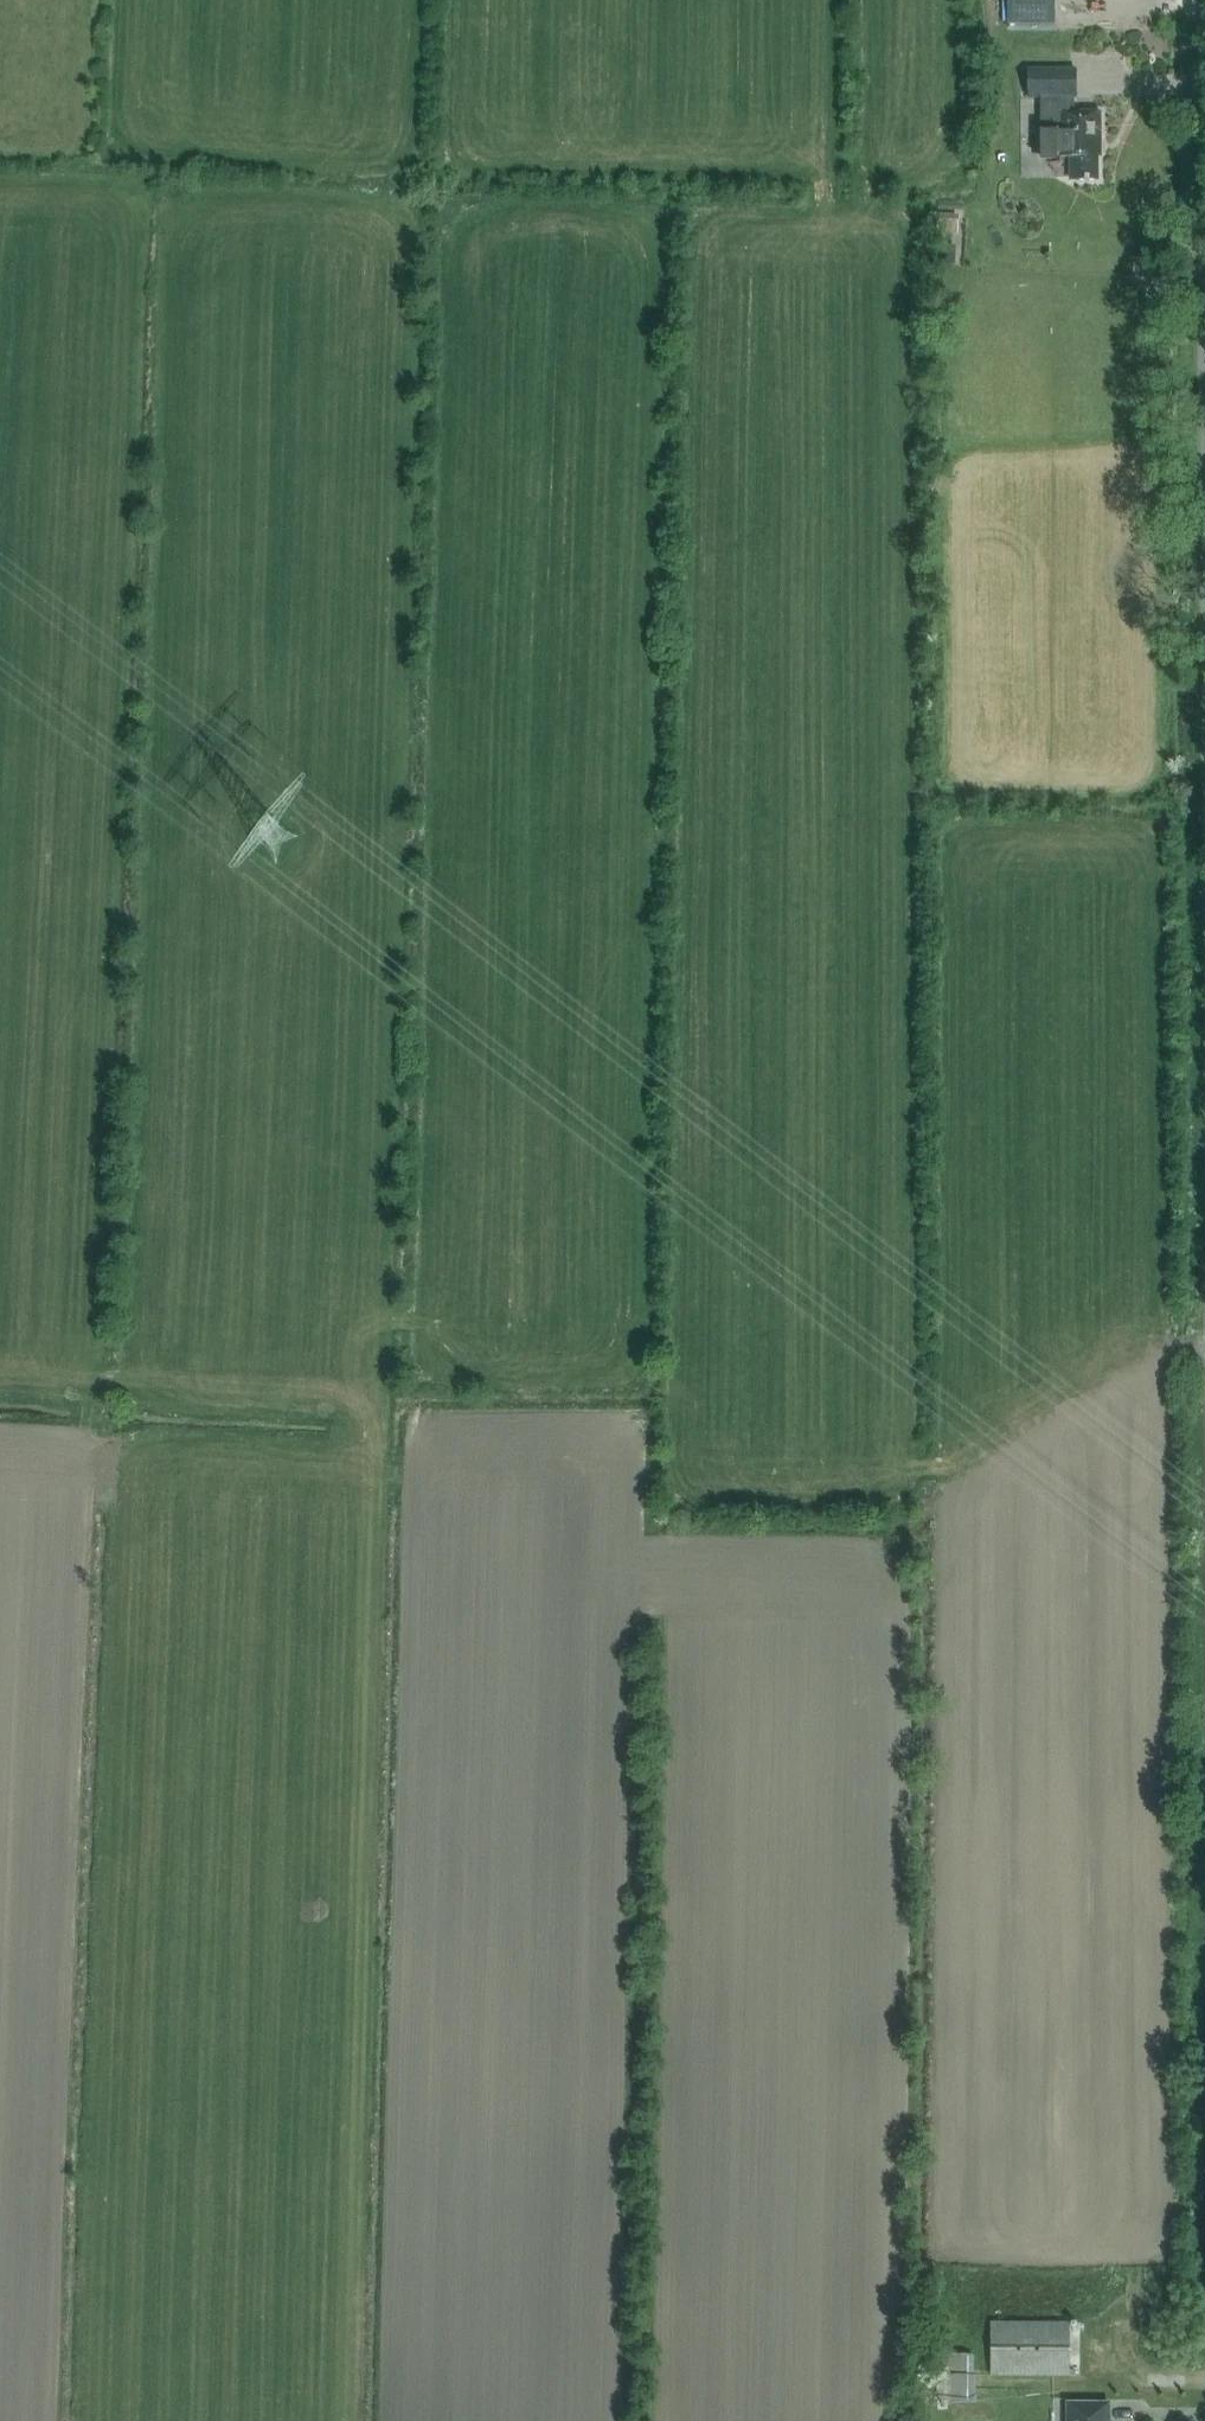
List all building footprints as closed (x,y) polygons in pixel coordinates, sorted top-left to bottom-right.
[(1008,26),(1055,25),(1055,0),(1008,0),(1008,26)] [(1076,69),(1029,69),(1029,97),(1076,97),(1076,69)] [(1101,111),(1061,111),(1061,131),(1028,131),(1028,133),(1041,132),(1041,156),(1056,156),(1056,159),(1058,159),(1058,153),(1061,153),(1061,156),(1071,156),(1071,178),(1077,178),(1077,180),(1098,180),(1098,156),(1101,156),(1101,111)] [(939,233),(959,234),(960,215),(939,214),(939,233)] [(1070,2323),(992,2323),(992,2376),(1070,2376),(1070,2323)] [(939,2402),(975,2402),(975,2354),(944,2354),(944,2376),(939,2376),(939,2402)] [(1108,2405),(1070,2405),(1070,2420),(1108,2420),(1108,2405)]
